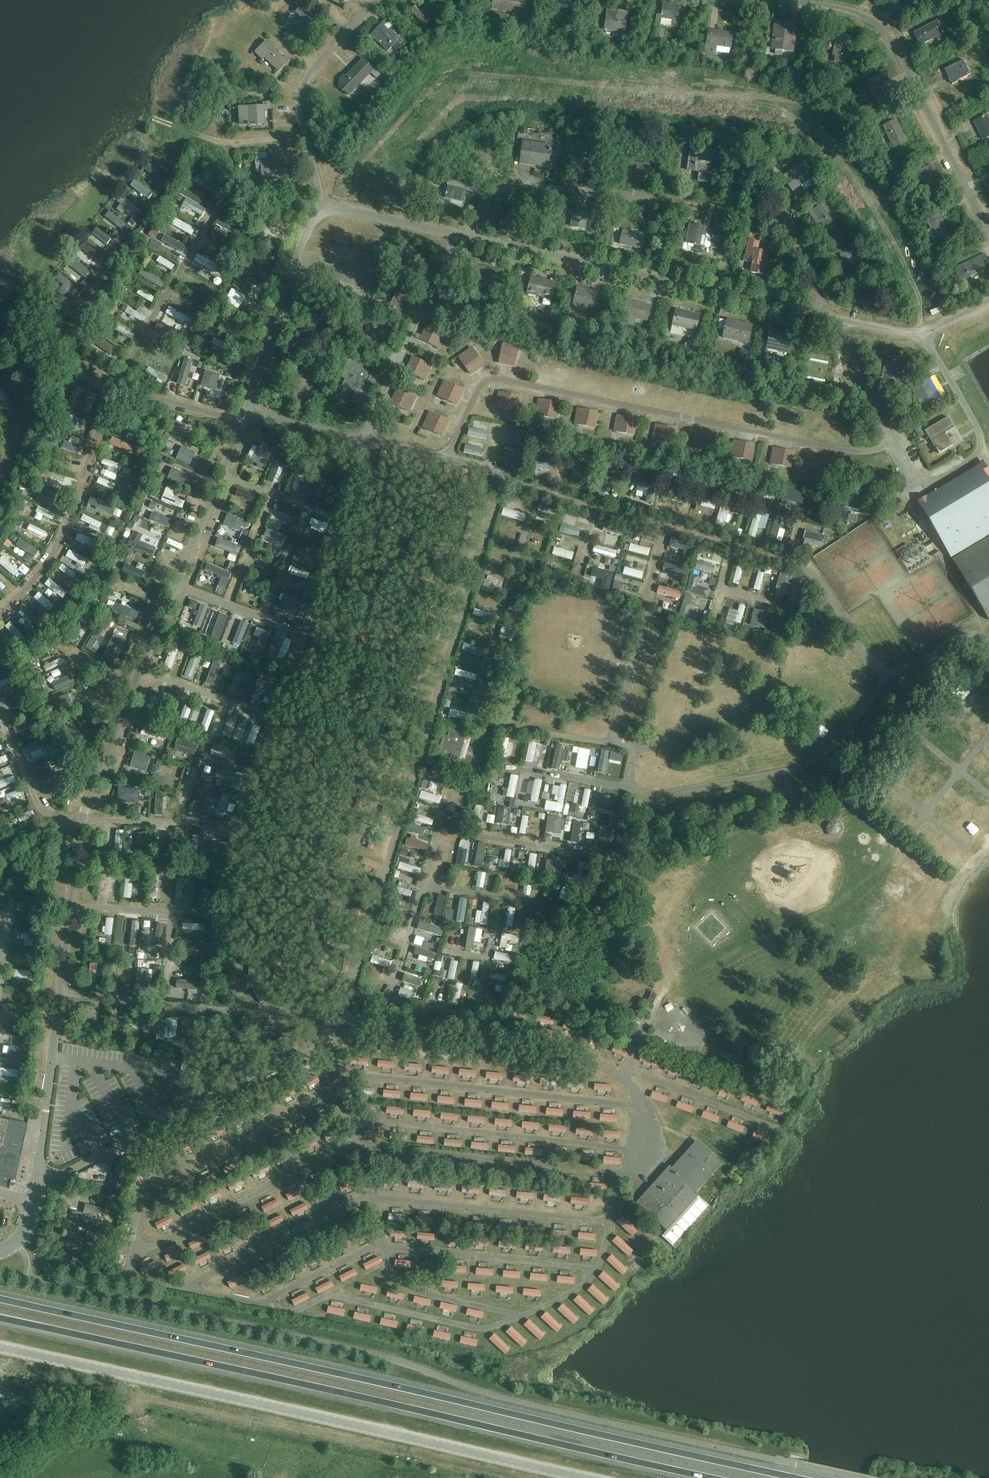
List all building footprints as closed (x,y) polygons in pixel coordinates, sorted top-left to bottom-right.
[(526,18),(529,0),(492,0),(491,9),(521,13),(520,17),(526,18)] [(423,24),(425,26),(431,21),(429,19),(433,15),(420,1),(411,10),(424,24),(423,24)] [(297,26),(309,38),(321,25),(302,5),(294,12),(302,20),(297,26)] [(659,24),(670,26),(670,27),(676,27),(678,7),(662,5),(660,16),(655,16),(654,26),(659,27),(659,24)] [(604,29),(623,32),(626,13),(607,10),(604,29)] [(776,40),(775,50),(775,54),(783,55),(784,51),(793,52),(795,37),(787,36),(789,23),(775,21),(772,40),(776,40)] [(937,41),(944,38),(936,21),(913,33),(919,45),(935,37),(937,41)] [(373,33),(379,39),(376,41),(388,51),(398,41),(399,42),(403,37),(394,28),(390,32),(381,24),(373,33)] [(707,38),(704,52),(714,54),(715,46),(729,49),(731,35),(715,32),(713,39),(707,38)] [(264,60),(278,73),(287,64),(266,43),(255,54),(262,62),(264,60)] [(834,62),(846,64),(849,47),(834,45),(833,50),(836,51),(834,62)] [(967,48),(970,54),(981,48),(980,45),(975,47),(974,45),(967,48)] [(339,80),(339,87),(348,95),(370,73),(376,79),(380,75),(378,73),(363,59),(346,77),(344,75),(339,80)] [(945,67),(951,64),(949,59),(942,61),(945,67)] [(967,59),(944,71),(951,86),(957,83),(957,82),(970,75),(964,64),(968,61),(967,59)] [(881,89),(889,85),(884,75),(856,89),(858,94),(868,89),(874,102),(885,97),(881,89)] [(972,92),(980,90),(976,79),(968,82),(972,92)] [(238,108),(239,125),(257,124),(257,122),(264,121),(263,109),(270,109),(270,103),(261,103),(262,107),(238,108)] [(984,139),(988,136),(988,122),(986,116),(976,121),(984,139)] [(883,126),(893,148),(906,141),(895,120),(883,126)] [(573,157),(593,159),(595,142),(575,139),(573,157)] [(518,163),(529,164),(529,161),(547,164),(550,145),(521,141),(518,163)] [(475,149),(486,166),(497,158),(486,142),(475,149)] [(717,162),(719,155),(689,150),(686,170),(698,172),(697,181),(708,183),(712,161),(717,162)] [(790,152),(776,163),(782,171),(796,160),(790,152)] [(162,181),(168,176),(152,160),(146,166),(162,181)] [(275,160),(256,160),(256,163),(262,163),(262,179),(274,179),(274,175),(279,174),(278,162),(275,162),(275,160)] [(804,174),(810,170),(803,161),(783,176),(786,180),(785,181),(792,191),(808,180),(804,174)] [(637,176),(647,177),(649,165),(629,163),(628,172),(638,173),(637,176)] [(926,180),(935,176),(930,165),(918,171),(917,169),(911,172),(917,184),(926,180)] [(755,187),(756,177),(736,174),(734,187),(744,188),(745,186),(755,187)] [(204,176),(200,182),(218,192),(221,186),(204,176)] [(152,199),(156,192),(136,179),(133,183),(137,186),(133,192),(139,196),(142,192),(152,199)] [(202,185),(198,191),(204,195),(208,189),(202,185)] [(445,198),(464,202),(466,190),(447,186),(445,186),(443,192),(446,193),(445,198)] [(809,213),(820,230),(838,218),(826,201),(809,213)] [(572,212),(571,217),(572,218),(571,227),(583,229),(586,213),(579,212),(579,206),(568,204),(567,211),(572,212)] [(939,214),(926,220),(929,226),(933,224),(934,227),(932,228),(936,237),(934,237),(938,245),(951,240),(939,214)] [(214,229),(229,234),(234,222),(218,216),(214,229)] [(278,239),(284,222),(277,219),(271,237),(278,239)] [(688,225),(685,243),(702,247),(706,227),(695,226),(688,225)] [(149,236),(164,241),(168,232),(153,226),(149,236)] [(105,247),(111,239),(97,229),(91,237),(105,247)] [(622,230),(619,243),(638,247),(641,234),(622,230)] [(714,232),(711,244),(719,246),(722,234),(714,232)] [(87,240),(82,246),(98,260),(103,254),(87,240)] [(751,273),(764,275),(770,253),(758,250),(760,242),(750,240),(747,254),(745,254),(744,261),(752,263),(753,264),(751,273)] [(777,249),(777,242),(769,241),(768,249),(777,249)] [(838,252),(842,262),(861,255),(856,243),(838,250),(836,245),(831,247),(833,254),(838,252)] [(980,262),(987,259),(984,254),(954,268),(960,282),(969,277),(968,276),(977,271),(978,272),(984,269),(980,262)] [(79,260),(74,266),(88,276),(93,270),(79,260)] [(526,277),(527,265),(519,264),(519,276),(526,277)] [(485,284),(501,288),(504,274),(488,271),(489,268),(476,265),(473,279),(485,281),(485,284)] [(145,266),(140,273),(158,287),(163,280),(145,266)] [(61,272),(58,277),(66,283),(61,291),(67,294),(76,281),(61,272)] [(215,281),(220,285),(224,280),(219,275),(215,281)] [(527,293),(551,298),(555,283),(531,277),(527,293)] [(154,302),(158,296),(142,286),(138,292),(154,302)] [(226,299),(241,308),(248,295),(233,287),(226,299)] [(591,313),(597,314),(600,303),(594,301),(596,293),(577,288),(573,304),(593,309),(591,313)] [(859,302),(871,305),(874,292),(858,288),(855,300),(859,301),(859,302)] [(386,311),(402,318),(404,313),(400,311),(406,298),(401,296),(402,293),(396,290),(386,311)] [(435,308),(453,317),(459,304),(455,302),(456,301),(442,294),(435,308)] [(622,315),(646,321),(650,306),(626,300),(622,315)] [(942,305),(932,308),(933,314),(943,311),(942,305)] [(186,322),(189,314),(170,306),(166,314),(186,322)] [(672,324),(695,330),(699,315),(675,309),(672,324)] [(543,313),(539,316),(544,323),(548,319),(543,313)] [(46,322),(56,330),(62,324),(51,315),(46,322)] [(316,326),(298,320),(297,325),(299,326),(296,333),(312,339),(312,340),(317,341),(319,335),(314,334),(316,326)] [(723,334),(740,337),(739,341),(748,343),(751,325),(726,320),(723,334)] [(219,328),(239,337),(243,331),(222,321),(219,328)] [(134,335),(137,328),(116,322),(114,329),(134,335)] [(159,322),(157,328),(167,332),(169,326),(159,322)] [(420,340),(438,348),(445,335),(441,333),(441,332),(427,325),(420,340)] [(786,353),(792,354),(794,343),(788,341),(790,333),(770,329),(767,345),(787,349),(786,353)] [(215,336),(213,342),(227,348),(230,342),(215,336)] [(498,363),(514,366),(517,350),(516,350),(517,346),(502,343),(498,363)] [(749,358),(749,347),(741,346),(740,358),(749,358)] [(458,357),(470,374),(484,365),(474,351),(473,352),(471,348),(458,357)] [(187,382),(192,357),(184,356),(180,381),(187,382)] [(892,388),(897,389),(904,363),(893,360),(894,358),(887,356),(881,377),(894,380),(892,388)] [(405,371),(424,380),(430,366),(426,365),(427,364),(412,357),(405,371)] [(359,406),(363,408),(378,377),(361,369),(363,366),(349,359),(341,377),(345,379),(342,386),(355,392),(351,402),(359,406)] [(146,372),(165,382),(169,374),(150,364),(146,372)] [(202,384),(217,388),(222,372),(207,368),(202,384)] [(316,379),(296,373),(294,379),(295,379),(291,390),(296,392),(310,397),(316,379)] [(916,380),(909,385),(923,410),(930,407),(928,403),(936,398),(926,381),(919,385),(916,380)] [(437,396),(456,405),(463,390),(448,383),(447,384),(443,382),(437,396)] [(75,384),(68,404),(76,407),(83,387),(75,384)] [(390,403),(409,412),(415,398),(411,397),(412,396),(397,389),(390,403)] [(83,412),(96,416),(103,394),(91,390),(83,412)] [(496,408),(515,412),(519,396),(503,393),(503,394),(499,393),(496,408)] [(535,415),(555,419),(558,403),(542,400),(542,401),(538,400),(535,415)] [(574,424),(594,428),(597,412),(582,409),(581,410),(577,410),(574,424)] [(422,427),(441,436),(448,421),(433,414),(433,415),(429,413),(422,427)] [(75,416),(73,422),(87,425),(88,419),(75,416)] [(614,431),(633,435),(637,420),(621,416),(621,418),(617,417),(614,431)] [(944,432),(953,426),(948,418),(925,432),(939,455),(953,446),(944,432)] [(178,424),(176,431),(193,437),(196,430),(178,424)] [(652,440),(672,444),(675,429),(660,425),(659,427),(655,426),(652,440)] [(487,437),(488,428),(470,427),(469,436),(487,437)] [(168,429),(163,436),(168,440),(173,432),(168,429)] [(133,439),(136,432),(129,430),(127,436),(133,439)] [(692,447),(712,452),(715,436),(699,433),(699,434),(695,433),(692,447)] [(59,437),(57,444),(79,450),(83,437),(72,434),(70,441),(59,437)] [(132,451),(135,444),(114,434),(111,441),(132,451)] [(257,463),(266,467),(273,450),(254,442),(248,456),(258,460),(257,463)] [(731,456),(750,461),(754,445),(738,442),(738,443),(734,442),(731,456)] [(470,443),(469,453),(484,454),(485,445),(470,443)] [(177,457),(192,463),(197,450),(182,444),(177,457)] [(505,452),(517,454),(518,446),(506,444),(505,452)] [(770,464),(790,468),(793,452),(777,449),(777,450),(773,449),(770,464)] [(121,469),(124,463),(105,455),(103,461),(121,469)] [(551,468),(552,459),(538,458),(538,467),(551,468)] [(809,473),(829,477),(832,461),(816,458),(816,459),(812,458),(809,473)] [(269,479),(282,482),(287,462),(274,459),(269,479)] [(131,473),(134,467),(126,464),(123,470),(131,473)] [(168,477),(181,483),(186,470),(173,465),(168,477)] [(288,487),(301,490),(306,470),(294,466),(288,487)] [(55,481),(63,484),(67,475),(50,467),(45,477),(55,481)] [(985,477),(978,467),(918,503),(940,540),(939,540),(942,547),(943,546),(988,621),(988,475),(985,477)] [(573,476),(585,476),(586,469),(574,468),(573,476)] [(114,488),(116,482),(101,475),(98,481),(114,488)] [(318,478),(315,496),(328,498),(331,480),(318,478)] [(637,480),(637,496),(654,497),(655,486),(650,486),(650,481),(637,480)] [(605,484),(606,493),(615,493),(615,484),(605,484)] [(42,498),(56,505),(62,494),(47,487),(42,498)] [(238,487),(236,497),(254,501),(256,491),(238,487)] [(177,504),(180,496),(165,491),(162,498),(177,504)] [(150,505),(165,510),(167,505),(160,503),(161,500),(153,497),(150,505)] [(705,499),(704,506),(717,507),(718,500),(705,499)] [(124,506),(89,500),(88,508),(122,514),(124,506)] [(276,501),(274,508),(292,514),(294,507),(276,501)] [(539,509),(550,510),(550,503),(539,502),(539,509)] [(721,503),(716,522),(728,525),(733,506),(721,503)] [(859,504),(848,503),(846,519),(858,520),(859,504)] [(43,520),(44,515),(54,518),(57,511),(40,505),(35,517),(43,520)] [(153,509),(150,518),(169,526),(173,517),(153,509)] [(131,512),(131,521),(140,522),(140,513),(131,512)] [(238,540),(242,541),(249,519),(227,512),(220,533),(228,536),(231,527),(236,528),(234,534),(240,535),(238,540)] [(749,512),(746,534),(758,536),(759,525),(767,526),(768,515),(749,512)] [(94,523),(93,529),(100,531),(103,519),(84,514),(82,520),(94,523)] [(784,545),(786,515),(774,514),(772,544),(784,545)] [(311,517),(308,528),(328,533),(331,522),(311,517)] [(31,522),(28,529),(45,536),(48,530),(31,522)] [(563,523),(561,531),(580,533),(581,525),(563,523)] [(124,536),(130,538),(128,545),(155,554),(158,545),(141,540),(144,531),(127,526),(124,536)] [(268,527),(265,535),(283,542),(286,534),(268,527)] [(805,529),(804,542),(827,543),(828,531),(805,529)] [(76,539),(96,546),(99,539),(79,532),(76,539)] [(670,544),(684,548),(686,541),(672,536),(670,544)] [(0,548),(0,551),(6,553),(12,540),(5,537),(0,548)] [(37,555),(41,548),(21,537),(18,543),(37,555)] [(240,552),(242,544),(217,538),(216,546),(240,552)] [(632,541),(629,549),(650,555),(652,547),(632,541)] [(314,553),(317,549),(309,542),(306,547),(314,553)] [(595,543),(593,551),(616,558),(619,549),(595,543)] [(555,545),(553,553),(573,559),(575,550),(555,545)] [(16,550),(25,556),(28,553),(18,546),(16,550)] [(70,548),(67,555),(85,565),(89,558),(70,548)] [(10,551),(6,556),(19,565),(22,560),(10,551)] [(228,557),(236,561),(239,554),(231,551),(228,557)] [(29,552),(25,558),(32,563),(35,557),(29,552)] [(21,569),(4,555),(0,559),(0,562),(16,575),(21,569)] [(604,563),(611,565),(613,557),(606,555),(604,563)] [(699,558),(696,567),(713,572),(716,563),(699,558)] [(227,569),(233,572),(237,562),(231,560),(227,569)] [(75,577),(78,571),(60,561),(56,567),(75,577)] [(222,575),(216,591),(225,594),(233,571),(210,563),(207,570),(222,575)] [(680,576),(681,564),(665,563),(664,570),(672,571),(672,575),(680,576)] [(735,564),(732,582),(741,584),(744,565),(735,564)] [(595,565),(592,574),(604,578),(602,584),(610,587),(615,572),(595,565)] [(626,565),(624,572),(643,578),(645,570),(626,565)] [(290,573),(296,575),(293,585),(303,588),(308,571),(292,566),(290,573)] [(552,570),(550,577),(558,579),(559,572),(552,570)] [(757,570),(756,589),(763,589),(764,570),(757,570)] [(688,590),(694,591),(698,574),(692,573),(688,590)] [(203,574),(200,580),(206,583),(209,576),(203,574)] [(777,595),(793,597),(795,576),(780,574),(777,595)] [(64,597),(69,591),(50,576),(46,582),(64,597)] [(615,579),(614,586),(624,588),(625,582),(615,579)] [(708,597),(711,588),(696,583),(693,592),(708,597)] [(660,584),(658,592),(681,599),(683,591),(660,584)] [(132,585),(130,590),(142,596),(144,591),(132,585)] [(50,610),(55,605),(40,590),(35,596),(50,610)] [(115,597),(121,599),(124,593),(118,590),(115,597)] [(305,608),(306,598),(283,594),(281,607),(298,610),(298,607),(305,608)] [(583,609),(584,597),(574,596),(573,608),(583,609)] [(109,598),(106,604),(136,617),(139,610),(109,598)] [(691,612),(693,601),(684,599),(682,611),(691,612)] [(19,608),(34,622),(40,616),(25,601),(19,608)] [(206,628),(209,617),(206,616),(209,605),(201,602),(195,625),(206,628)] [(734,629),(736,621),(742,623),(747,605),(741,603),(739,609),(731,607),(725,627),(734,629)] [(612,618),(617,608),(610,605),(606,615),(612,618)] [(472,613),(485,619),(488,611),(475,606),(472,613)] [(755,607),(751,624),(767,628),(771,610),(755,607)] [(222,638),(231,614),(221,610),(212,634),(222,638)] [(244,642),(248,620),(240,618),(235,640),(244,642)] [(13,647),(26,638),(14,620),(1,628),(13,647)] [(502,625),(501,632),(513,633),(514,626),(502,625)] [(254,652),(261,655),(271,630),(263,627),(254,652)] [(103,655),(111,659),(123,635),(114,631),(103,655)] [(92,649),(99,636),(94,634),(87,646),(92,649)] [(284,636),(278,656),(285,658),(291,638),(284,636)] [(621,651),(623,642),(613,639),(611,648),(621,651)] [(901,642),(887,649),(892,659),(906,652),(901,642)] [(169,643),(160,665),(171,669),(180,647),(169,643)] [(819,643),(818,657),(829,657),(830,644),(819,643)] [(187,676),(197,679),(202,652),(192,650),(187,676)] [(64,655),(45,662),(48,669),(66,662),(64,655)] [(214,683),(224,657),(216,655),(207,681),(214,683)] [(250,663),(262,665),(263,659),(251,657),(250,663)] [(957,696),(963,701),(979,681),(973,676),(975,674),(963,664),(961,666),(955,661),(938,681),(945,686),(945,685),(958,695),(957,696)] [(475,680),(478,673),(457,666),(455,673),(475,680)] [(235,690),(243,671),(236,669),(229,687),(235,690)] [(53,680),(57,688),(75,680),(72,671),(53,680)] [(641,673),(638,683),(653,687),(656,677),(641,673)] [(12,680),(10,675),(0,680),(0,686),(12,680)] [(257,677),(252,701),(265,704),(270,680),(257,677)] [(0,693),(12,688),(10,682),(0,687),(0,692),(0,693)] [(977,693),(985,699),(988,694),(988,690),(983,685),(977,693)] [(565,697),(565,686),(557,686),(557,697),(565,697)] [(54,693),(54,704),(77,704),(77,694),(54,693)] [(875,701),(878,706),(890,700),(887,695),(875,701)] [(209,707),(202,723),(209,726),(216,710),(209,707)] [(450,708),(449,716),(466,718),(467,710),(450,708)] [(234,730),(239,715),(231,712),(226,727),(234,730)] [(719,727),(734,724),(732,715),(717,718),(719,727)] [(665,728),(667,722),(655,718),(653,725),(665,728)] [(247,744),(254,746),(260,724),(253,722),(247,744)] [(143,726),(142,732),(157,736),(158,730),(143,726)] [(440,760),(456,765),(465,736),(449,731),(440,760)] [(764,743),(773,744),(774,732),(765,732),(764,743)] [(796,750),(796,735),(788,734),(788,749),(796,750)] [(499,755),(513,756),(514,737),(501,736),(499,755)] [(526,760),(535,761),(537,740),(528,739),(526,760)] [(27,756),(44,755),(43,741),(26,742),(27,756)] [(553,767),(562,767),(564,742),(555,741),(553,767)] [(213,743),(211,752),(235,758),(237,749),(213,743)] [(193,748),(191,761),(197,762),(199,750),(193,748)] [(601,748),(599,770),(607,771),(608,760),(623,762),(624,751),(601,748)] [(131,765),(146,770),(151,755),(136,750),(131,765)] [(589,767),(590,752),(578,751),(577,766),(589,767)] [(0,756),(0,763),(9,760),(8,754),(0,756)] [(160,771),(164,759),(158,758),(155,770),(160,771)] [(36,767),(41,782),(62,774),(57,759),(36,767)] [(203,773),(214,775),(216,765),(205,762),(203,773)] [(233,779),(235,771),(217,767),(216,775),(233,779)] [(512,772),(506,794),(514,796),(520,774),(512,772)] [(154,773),(153,781),(172,785),(174,777),(154,773)] [(0,779),(0,786),(17,780),(15,774),(0,779)] [(206,776),(205,782),(197,781),(196,792),(204,793),(205,784),(212,784),(213,777),(206,776)] [(540,800),(542,777),(534,777),(532,799),(540,800)] [(47,779),(49,790),(57,788),(54,778),(47,779)] [(550,778),(549,782),(555,784),(552,799),(565,801),(568,781),(550,778)] [(6,793),(9,799),(26,791),(23,785),(6,793)] [(140,786),(120,786),(120,804),(146,804),(146,794),(140,794),(140,786)] [(581,810),(588,811),(591,787),(584,786),(581,810)] [(843,790),(845,800),(858,797),(856,787),(843,790)] [(156,813),(165,814),(167,791),(158,790),(156,813)] [(211,812),(227,814),(230,792),(214,790),(211,812)] [(615,809),(618,795),(596,790),(592,804),(615,809)] [(909,801),(900,813),(910,822),(920,810),(909,801)] [(481,812),(482,803),(475,803),(474,817),(478,817),(478,825),(489,826),(490,812),(481,812)] [(499,822),(510,823),(511,805),(500,805),(499,822)] [(988,816),(988,807),(987,805),(977,814),(983,821),(988,816)] [(418,809),(415,819),(432,824),(434,818),(423,815),(424,811),(418,809)] [(19,813),(20,819),(33,817),(32,810),(19,813)] [(562,832),(563,814),(548,814),(547,831),(562,832)] [(18,816),(10,819),(12,826),(21,823),(18,816)] [(574,818),(573,838),(580,839),(581,819),(574,818)] [(582,821),(583,835),(593,835),(593,821),(582,821)] [(830,821),(825,829),(829,837),(838,837),(843,830),(839,822),(830,821)] [(971,821),(965,828),(976,838),(983,831),(971,821)] [(600,840),(616,841),(617,824),(601,823),(600,840)] [(412,824),(411,831),(423,833),(424,825),(412,824)] [(117,828),(116,847),(124,848),(125,828),(117,828)] [(149,839),(149,831),(139,831),(138,838),(149,839)] [(428,851),(430,842),(407,837),(405,846),(428,851)] [(228,840),(211,840),(210,854),(228,854),(228,840)] [(476,856),(483,857),(485,841),(478,840),(476,856)] [(457,854),(467,857),(469,847),(459,845),(457,854)] [(506,848),(504,860),(511,861),(513,849),(506,848)] [(407,863),(410,850),(403,849),(398,868),(418,873),(420,866),(407,863)] [(536,868),(538,853),(531,851),(528,867),(536,868)] [(377,868),(379,861),(363,857),(362,864),(377,868)] [(562,873),(563,859),(547,858),(546,872),(562,873)] [(579,861),(578,876),(569,876),(569,882),(585,883),(586,861),(579,861)] [(110,885),(118,885),(118,871),(111,871),(110,885)] [(477,886),(485,886),(486,873),(477,873),(477,886)] [(122,897),(133,897),(134,875),(123,874),(122,897)] [(176,897),(184,898),(185,875),(177,875),(176,897)] [(411,896),(413,890),(406,888),(408,881),(400,879),(396,892),(411,896)] [(525,881),(524,895),(532,895),(533,881),(525,881)] [(442,906),(445,894),(439,892),(435,904),(442,906)] [(465,920),(467,896),(460,895),(458,919),(465,920)] [(360,899),(354,915),(361,918),(367,902),(360,899)] [(489,923),(491,901),(484,900),(483,909),(477,908),(476,923),(489,923)] [(514,926),(516,906),(509,905),(508,925),(514,926)] [(447,908),(446,918),(455,918),(455,909),(447,908)] [(424,909),(422,915),(431,917),(433,911),(424,909)] [(25,911),(24,920),(33,922),(35,913),(25,911)] [(106,915),(105,934),(114,934),(115,916),(106,915)] [(130,951),(138,952),(140,919),(132,918),(130,951)] [(157,921),(156,942),(164,943),(165,921),(157,921)] [(183,928),(209,930),(209,922),(183,921),(183,928)] [(419,921),(418,929),(443,932),(444,924),(419,921)] [(476,940),(483,941),(484,926),(469,925),(467,947),(475,947),(476,940)] [(29,945),(32,928),(24,927),(23,938),(26,938),(25,944),(29,945)] [(521,942),(522,934),(503,931),(502,939),(521,942)] [(417,936),(414,942),(423,945),(425,939),(417,936)] [(203,940),(186,939),(185,946),(203,948),(203,940)] [(438,950),(440,943),(426,940),(424,946),(438,950)] [(386,953),(388,946),(381,944),(379,951),(386,953)] [(30,958),(30,948),(15,947),(15,958),(30,958)] [(197,948),(197,952),(192,952),(192,959),(205,959),(204,948),(197,948)] [(493,958),(516,964),(519,954),(496,948),(493,958)] [(370,961),(390,966),(392,958),(372,953),(370,961)] [(452,958),(448,978),(456,979),(459,959),(452,958)] [(441,969),(443,960),(436,959),(435,968),(441,969)] [(470,981),(476,983),(481,961),(475,959),(470,981)] [(89,982),(97,983),(98,961),(90,961),(89,982)] [(507,980),(508,973),(501,972),(501,969),(492,967),(490,977),(507,980)] [(198,988),(199,979),(177,978),(177,986),(198,988)] [(452,1004),(462,1005),(463,981),(453,981),(452,1004)] [(665,1005),(668,1011),(675,1008),(672,1001),(665,1005)] [(87,1002),(85,1010),(95,1012),(97,1004),(87,1002)] [(91,1014),(90,1027),(103,1028),(105,1008),(98,1008),(97,1014),(91,1014)] [(169,1040),(178,1041),(180,1016),(171,1015),(169,1040)] [(631,1025),(638,1028),(640,1022),(633,1019),(631,1025)] [(2,1033),(21,1034),(22,1026),(3,1024),(2,1033)] [(597,1042),(599,1036),(590,1033),(588,1039),(597,1042)] [(615,1044),(612,1050),(627,1057),(630,1051),(615,1044)] [(10,1059),(23,1060),(23,1045),(11,1045),(10,1059)] [(642,1054),(641,1062),(658,1064),(659,1056),(642,1054)] [(19,1076),(19,1065),(0,1064),(0,1075),(19,1076)] [(433,1064),(433,1072),(451,1073),(451,1066),(433,1064)] [(460,1074),(477,1075),(478,1069),(460,1067),(460,1074)] [(541,1074),(541,1083),(552,1083),(552,1074),(541,1074)] [(595,1090),(611,1090),(612,1083),(595,1082),(595,1090)] [(384,1088),(384,1095),(402,1097),(402,1090),(384,1088)] [(667,1102),(670,1095),(654,1089),(651,1096),(667,1102)] [(412,1091),(411,1098),(428,1100),(429,1093),(412,1091)] [(439,1094),(438,1101),(456,1103),(456,1095),(439,1094)] [(759,1104),(761,1098),(744,1094),(742,1100),(759,1104)] [(467,1097),(466,1105),(483,1106),(483,1098),(467,1097)] [(679,1099),(677,1106),(693,1112),(695,1105),(679,1099)] [(493,1100),(493,1107),(510,1109),(510,1101),(493,1100)] [(521,1101),(519,1109),(536,1113),(538,1105),(521,1101)] [(769,1102),(767,1109),(781,1114),(783,1107),(769,1102)] [(405,1113),(405,1106),(387,1105),(387,1112),(405,1113)] [(548,1105),(547,1114),(564,1116),(565,1107),(548,1105)] [(415,1108),(414,1115),(432,1116),(432,1109),(415,1108)] [(575,1108),(574,1115),(591,1118),(592,1111),(575,1108)] [(719,1121),(721,1114),(704,1110),(702,1117),(719,1121)] [(469,1112),(470,1121),(487,1121),(486,1112),(469,1112)] [(601,1112),(601,1120),(618,1121),(618,1113),(601,1112)] [(9,1188),(11,1179),(15,1180),(27,1124),(0,1118),(0,1186),(9,1188)] [(730,1118),(728,1125),(744,1132),(746,1125),(730,1118)] [(524,1119),(523,1126),(540,1129),(541,1122),(524,1119)] [(567,1131),(568,1124),(550,1123),(550,1130),(567,1131)] [(577,1133),(594,1134),(595,1126),(577,1124),(577,1133)] [(365,1136),(384,1137),(385,1129),(366,1128),(365,1136)] [(756,1128),(753,1136),(768,1142),(771,1134),(756,1128)] [(419,1133),(418,1141),(435,1144),(437,1136),(419,1133)] [(462,1145),(462,1138),(446,1137),(445,1144),(462,1145)] [(472,1140),(472,1147),(490,1148),(490,1141),(472,1140)] [(719,1162),(697,1142),(677,1164),(679,1166),(674,1171),(671,1168),(670,1169),(667,1167),(642,1195),(644,1196),(637,1203),(645,1210),(643,1212),(664,1231),(694,1199),(690,1195),(719,1162)] [(499,1143),(499,1150),(516,1151),(517,1144),(499,1143)] [(526,1145),(526,1153),(544,1154),(544,1146),(526,1145)] [(555,1157),(568,1157),(568,1150),(556,1149),(555,1157)] [(604,1154),(604,1162),(622,1163),(622,1155),(604,1154)] [(423,1186),(424,1176),(409,1175),(408,1185),(423,1186)] [(352,1176),(340,1185),(345,1191),(357,1182),(352,1176)] [(597,1182),(597,1190),(608,1189),(608,1181),(597,1182)] [(287,1192),(291,1199),(304,1191),(300,1184),(287,1192)] [(572,1194),(572,1202),(589,1203),(589,1195),(572,1194)] [(267,1211),(281,1202),(277,1196),(263,1205),(267,1211)] [(295,1215),(309,1206),(305,1199),(291,1209),(295,1215)] [(83,1213),(73,1211),(71,1220),(65,1241),(85,1246),(91,1221),(97,1223),(101,1208),(85,1204),(83,1213)] [(168,1213),(155,1220),(158,1227),(172,1220),(168,1213)] [(273,1224),(285,1220),(282,1213),(270,1217),(273,1224)] [(623,1213),(617,1219),(633,1235),(639,1229),(623,1213)] [(421,1221),(434,1223),(435,1215),(422,1214),(421,1221)] [(392,1234),(407,1235),(407,1228),(392,1227),(392,1234)] [(580,1230),(579,1237),(597,1238),(597,1231),(580,1230)] [(459,1244),(459,1233),(445,1234),(446,1244),(459,1244)] [(628,1255),(634,1249),(619,1233),(613,1238),(628,1255)] [(189,1242),(192,1248),(208,1240),(205,1234),(189,1242)] [(540,1250),(542,1242),(528,1240),(527,1248),(540,1250)] [(554,1250),(570,1253),(572,1246),(555,1242),(554,1250)] [(165,1255),(170,1261),(183,1252),(179,1245),(165,1255)] [(197,1263),(212,1256),(209,1249),(193,1256),(197,1263)] [(623,1273),(629,1267),(613,1251),(607,1258),(623,1273)] [(381,1255),(365,1259),(366,1266),(383,1262),(381,1255)] [(397,1256),(396,1264),(411,1267),(413,1260),(397,1256)] [(144,1272),(159,1265),(156,1258),(140,1266),(144,1272)] [(185,1262),(170,1269),(173,1276),(188,1268),(185,1262)] [(478,1265),(477,1273),(494,1274),(495,1266),(478,1265)] [(356,1266),(340,1273),(343,1280),(359,1273),(356,1266)] [(521,1276),(522,1269),(504,1268),(504,1276),(521,1276)] [(615,1290),(621,1284),(605,1268),(599,1274),(615,1290)] [(531,1278),(548,1279),(549,1272),(532,1270),(531,1278)] [(243,1272),(228,1279),(232,1287),(247,1280),(243,1272)] [(558,1281),(575,1282),(576,1274),(559,1273),(558,1281)] [(316,1286),(320,1293),(336,1284),(331,1277),(316,1286)] [(469,1281),(469,1289),(486,1290),(486,1281),(469,1281)] [(361,1290),(379,1291),(380,1284),(362,1282),(361,1290)] [(605,1304),(611,1298),(593,1282),(588,1288),(605,1304)] [(497,1284),(497,1291),(514,1292),(515,1285),(497,1284)] [(404,1299),(406,1292),(389,1288),(387,1294),(404,1299)] [(293,1298),(296,1305),(311,1297),(308,1290),(293,1298)] [(580,1293),(574,1299),(590,1314),(596,1308),(580,1293)] [(415,1294),(414,1302),(432,1304),(433,1297),(415,1294)] [(443,1299),(441,1306),(457,1311),(459,1304),(443,1299)] [(558,1308),(575,1323),(581,1317),(564,1302),(558,1308)] [(329,1304),(328,1312),(345,1314),(346,1307),(329,1304)] [(468,1307),(467,1314),(484,1316),(485,1309),(468,1307)] [(558,1331),(564,1325),(547,1310),(542,1316),(558,1331)] [(355,1311),(355,1318),(372,1320),(372,1312),(355,1311)] [(383,1316),(381,1324),(398,1327),(400,1320),(383,1316)] [(541,1339),(547,1333),(530,1317),(525,1323),(541,1339)] [(423,1334),(426,1326),(410,1322),(407,1329),(423,1334)] [(507,1330),(523,1346),(529,1340),(512,1325),(507,1330)] [(436,1328),(434,1335),(451,1339),(453,1332),(436,1328)] [(490,1337),(506,1353),(512,1347),(496,1331),(490,1337)] [(462,1335),(461,1343),(478,1345),(479,1337),(462,1335)]
